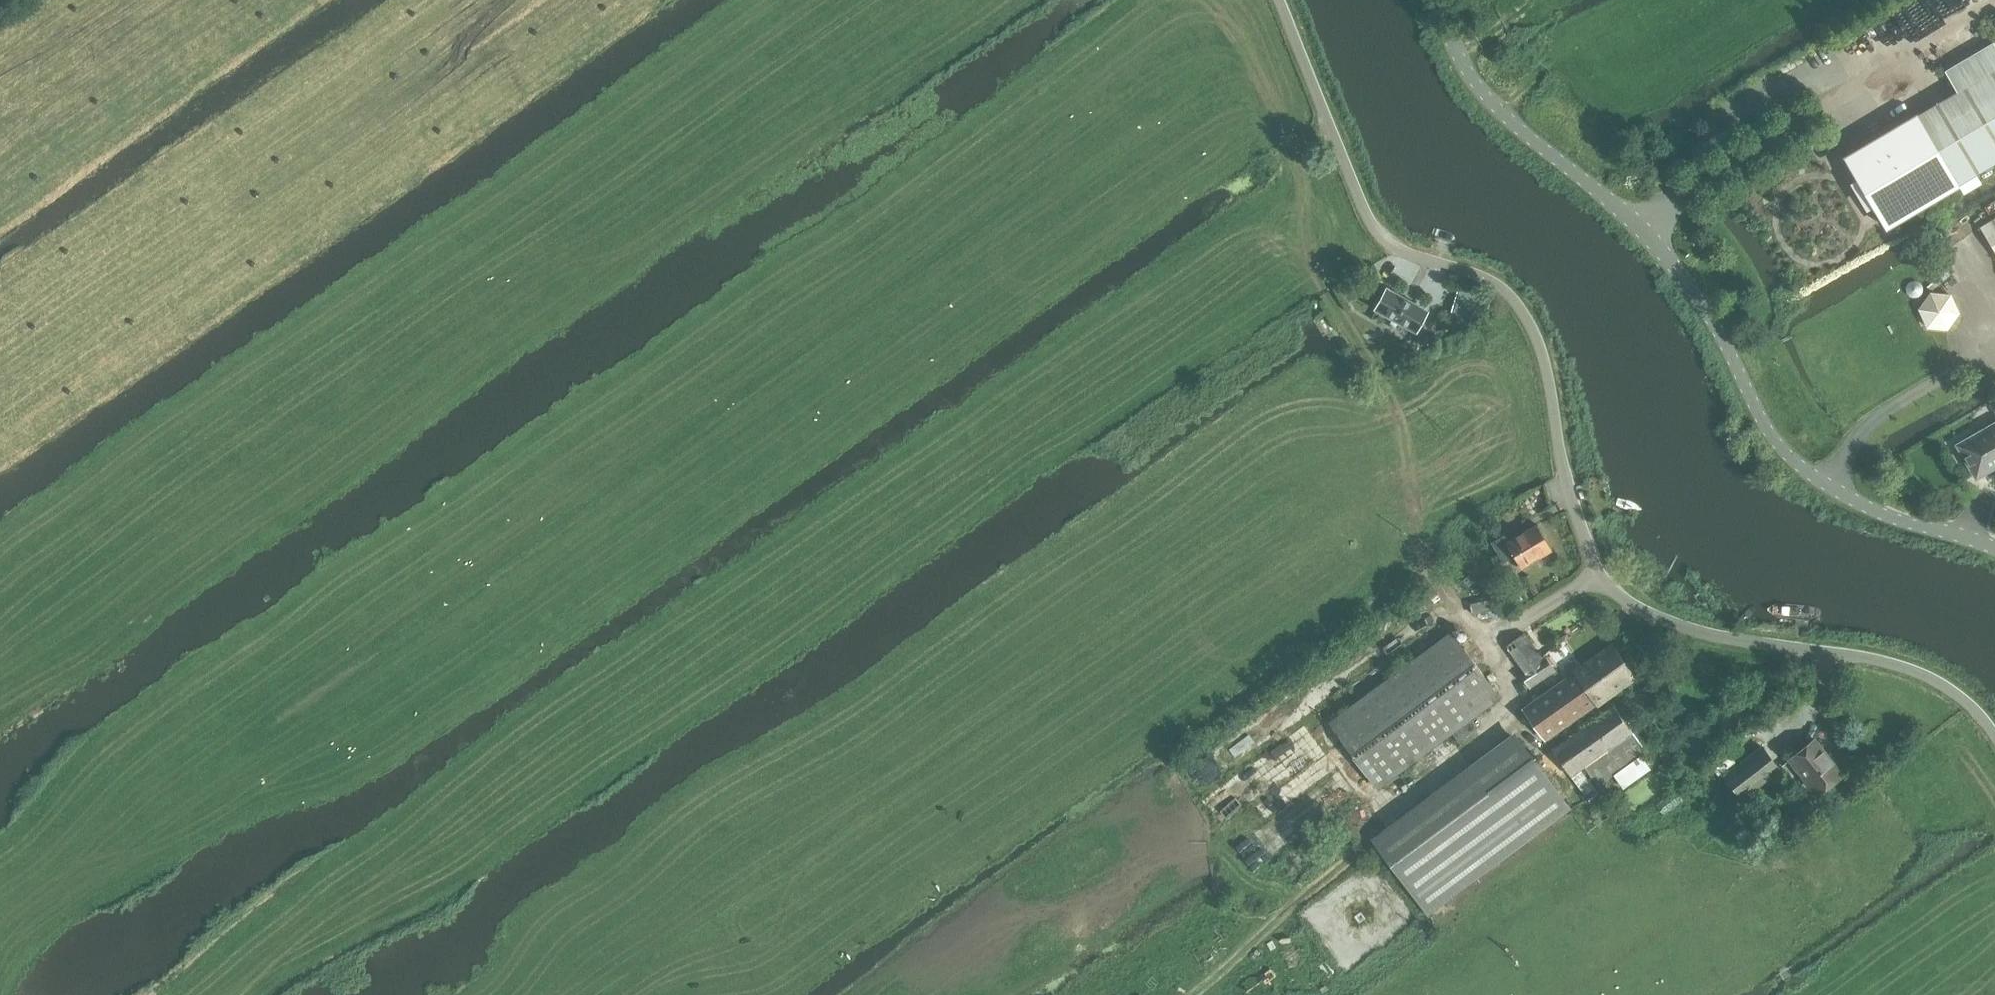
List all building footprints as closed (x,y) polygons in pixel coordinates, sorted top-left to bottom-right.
[(1845,158),(1885,227),(1957,185),(1994,162),(1994,44),(1994,42),(1993,43),(1945,71),(1946,71),(1958,92),(1916,116),(1845,158)] [(1994,253),(1994,219),(1980,228),(1994,253)] [(1460,282),(1449,317),(1470,324),(1474,312),(1485,316),(1491,297),(1479,293),(1481,289),(1460,282)] [(1961,310),(1961,309),(1961,304),(1960,300),(1955,292),(1952,289),(1946,286),(1941,284),(1937,283),(1931,284),(1926,285),(1921,288),(1918,290),(1915,294),(1912,299),(1910,304),(1909,309),(1910,313),(1911,318),(1913,322),(1916,327),(1920,330),(1925,333),(1929,335),(1935,335),(1939,335),(1945,334),(1952,329),(1956,326),(1959,320),(1961,315),(1961,310)] [(1419,325),(1427,310),(1387,288),(1375,310),(1415,332),(1419,325)] [(1956,445),(1976,479),(1994,468),(1994,423),(1956,445)] [(1552,549),(1538,525),(1508,542),(1504,535),(1492,542),(1504,562),(1515,556),(1521,567),(1552,549)] [(1534,594),(1538,592),(1529,576),(1525,578),(1534,594)] [(1451,630),(1335,716),(1328,723),(1377,789),(1385,784),(1501,698),(1451,630)] [(1542,655),(1525,631),(1506,645),(1523,670),(1519,673),(1530,689),(1559,669),(1547,652),(1542,655)] [(1600,704),(1636,678),(1609,642),(1574,668),(1575,670),(1524,707),(1548,740),(1599,703),(1600,704)] [(1614,705),(1553,749),(1572,776),(1585,766),(1598,785),(1614,774),(1640,754),(1647,750),(1614,705)] [(1816,796),(1844,774),(1815,738),(1787,760),(1816,796)] [(1431,915),(1572,808),(1521,741),(1380,848),(1431,915)] [(1742,800),(1782,769),(1762,744),(1722,775),(1742,800)] [(1640,754),(1614,774),(1624,788),(1650,768),(1640,754)]
